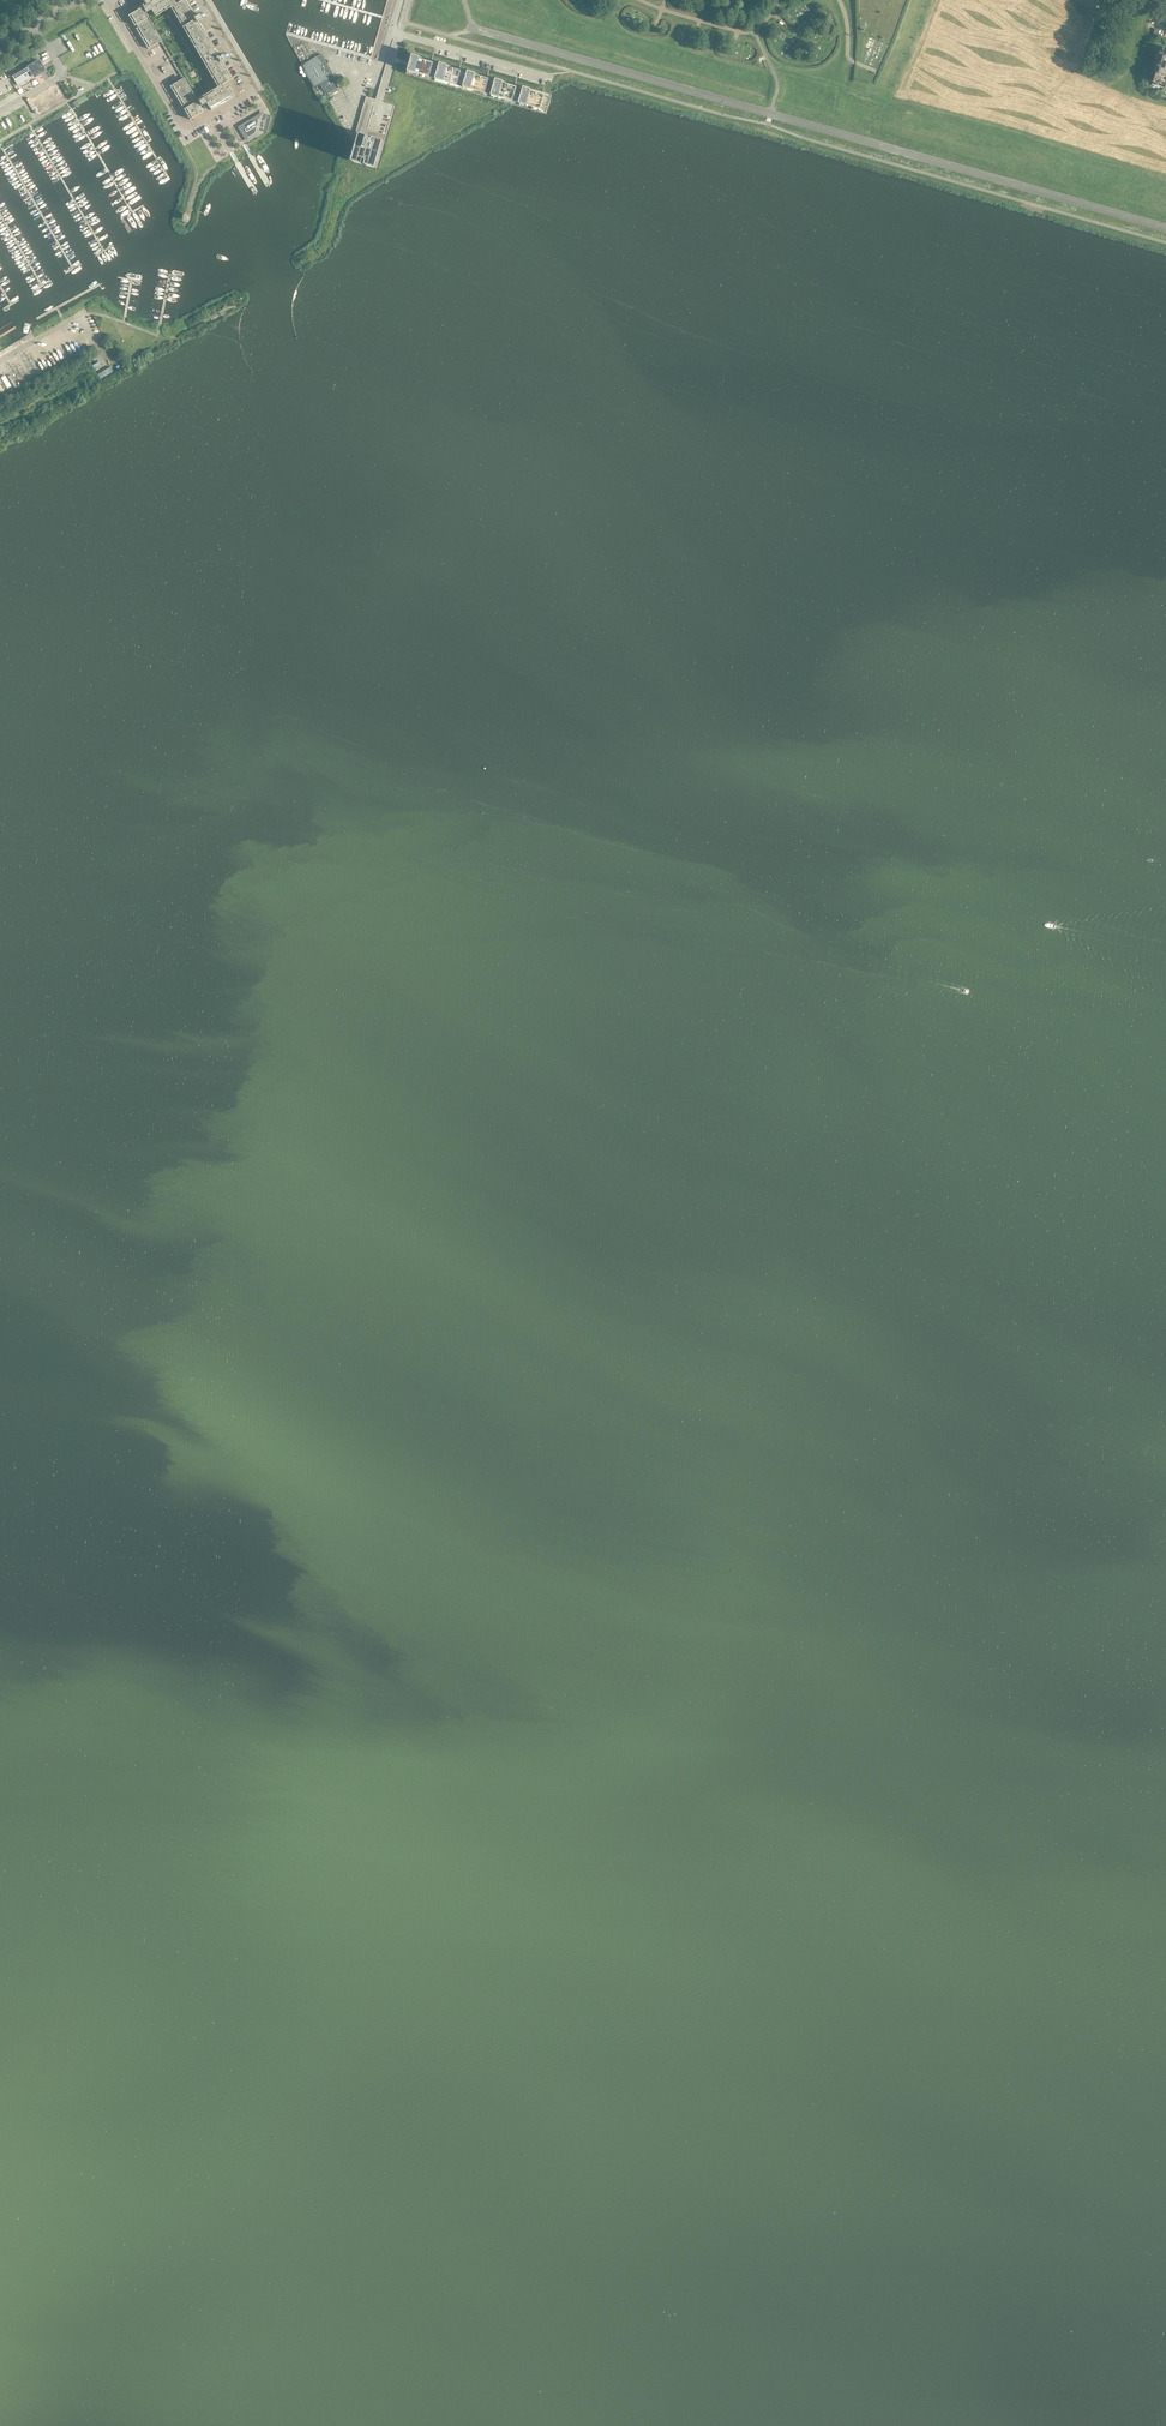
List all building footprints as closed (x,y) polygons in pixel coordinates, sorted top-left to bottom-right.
[(128,16),(134,27),(141,38),(147,49),(160,42),(162,41),(155,29),(149,18),(145,13),(151,9),(155,16),(166,10),(170,7),(175,4),(173,0),(151,0),(150,1),(149,0),(143,0),(142,0),(145,4),(141,6),(137,8),(138,10),(128,16)] [(175,4),(170,7),(194,47),(208,39),(202,29),(204,28),(201,25),(202,25),(201,23),(199,24),(198,22),(202,19),(201,18),(204,16),(202,13),(200,15),(199,14),(194,16),(185,0),(182,0),(175,4)] [(214,49),(208,39),(194,47),(217,87),(223,84),(231,79),(221,62),(226,59),(225,58),(228,56),(226,53),(223,55),(223,54),(218,56),(217,54),(219,53),(217,51),(215,48),(214,49)] [(1157,60),(1165,63),(1165,49),(1157,46),(1153,59),(1157,60)] [(409,66),(407,74),(421,78),(435,82),(440,63),(433,60),(436,49),(435,49),(431,60),(426,59),(412,54),(410,62),(409,66)] [(322,54),(312,59),(313,62),(305,66),(309,73),(306,74),(307,74),(308,74),(314,86),(322,82),(324,84),(321,85),(326,94),(328,92),(329,94),(329,93),(329,92),(331,91),(331,92),(339,88),(335,81),(335,82),(334,82),(333,79),(335,78),(332,79),(332,77),(333,76),(325,61),(324,61),(323,60),(325,59),(322,54)] [(440,63),(435,82),(449,86),(462,90),(468,71),(460,68),(464,57),(462,57),(459,68),(454,67),(440,63)] [(28,66),(28,65),(27,63),(23,65),(25,67),(25,68),(14,75),(19,84),(34,76),(34,75),(33,72),(37,70),(39,73),(44,70),(39,60),(28,66)] [(1157,60),(1155,66),(1157,67),(1152,84),(1165,88),(1165,63),(1157,60)] [(468,71),(462,90),(476,94),(490,98),(496,79),(488,76),(491,65),(490,65),(487,76),(482,75),(468,71)] [(496,79),(490,98),(502,101),(504,102),(509,103),(511,104),(514,105),(518,106),(524,87),(516,85),(519,73),(518,73),(515,84),(510,83),(496,79)] [(197,99),(184,78),(169,86),(189,120),(204,111),(201,106),(206,103),(211,111),(230,99),(230,98),(234,96),(229,88),(226,90),(223,84),(217,87),(197,99)] [(546,81),(543,92),(524,87),(518,106),(546,114),(552,95),(544,92),(547,81),(546,81)] [(349,157),(354,158),(353,162),(364,165),(365,160),(367,160),(368,161),(366,166),(377,169),(385,141),(386,136),(395,105),(384,102),(382,101),(376,99),(366,97),(348,160),(349,157)] [(242,124),(237,127),(242,134),(243,134),(247,140),(256,134),(258,129),(260,129),(260,130),(266,132),(270,116),(264,114),(264,115),(263,116),(261,115),(261,114),(243,125),(242,124)] [(110,367),(108,368),(97,374),(100,379),(113,372),(110,367)] [(0,377),(0,393),(8,389),(1,376),(0,377)]
